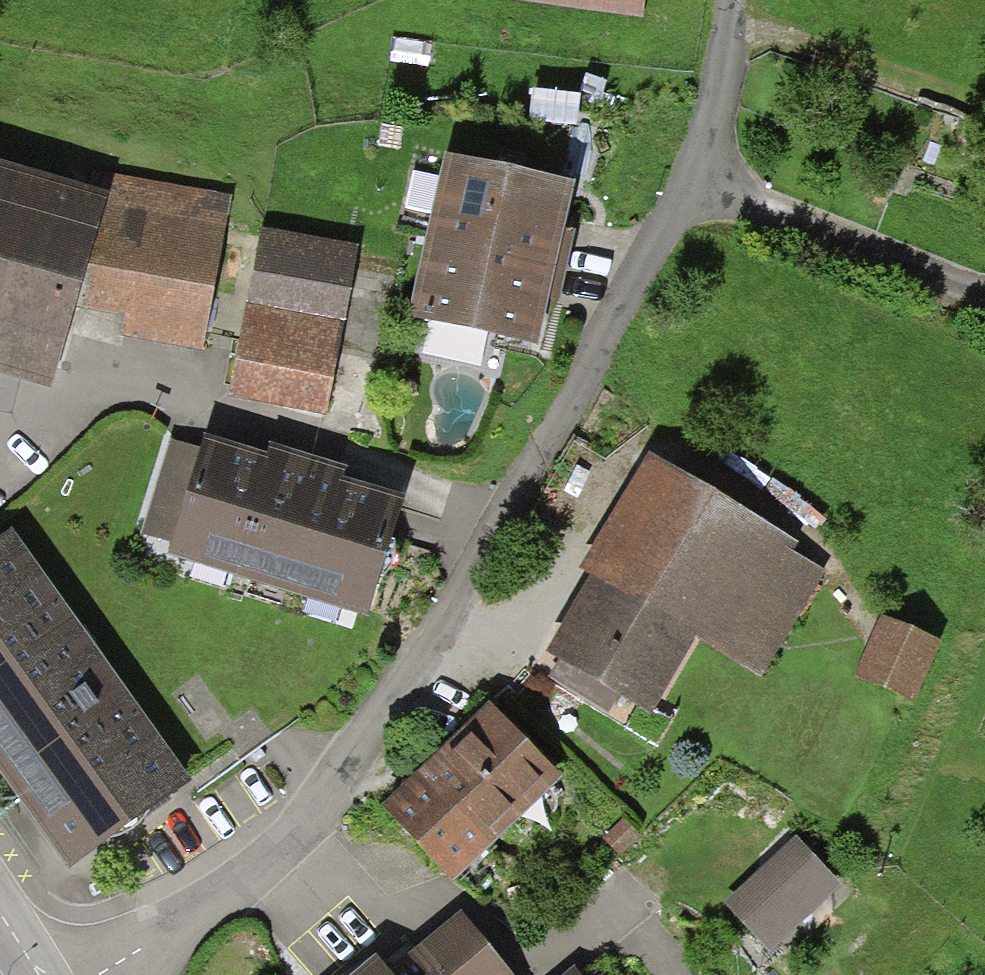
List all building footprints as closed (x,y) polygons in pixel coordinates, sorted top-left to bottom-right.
[(644,19),(647,0),(487,0),(644,19)] [(579,186),(445,152),(409,318),(542,346),(579,186)] [(52,392),(76,306),(108,192),(89,189),(0,164),(0,378),(52,392)] [(89,189),(108,192),(76,306),(125,316),(121,335),(197,350),(227,199),(92,172),(89,189)] [(353,250),(262,232),(229,399),(320,417),(353,250)] [(246,455),(208,444),(173,565),(366,620),(400,500),(246,455)] [(791,543),(645,458),(581,568),(591,574),(546,651),(586,674),(656,714),(699,640),(761,675),(821,573),(785,552),(791,543)] [(17,536),(0,548),(0,765),(65,856),(184,772),(17,536)] [(917,721),(944,656),(881,629),(854,694),(917,721)] [(558,779),(491,708),(482,717),(410,785),(383,810),(449,881),(558,779)] [(847,888),(799,836),(730,899),(778,951),(847,888)] [(386,972),(388,974),(511,974),(461,912),(386,972)] [(386,972),(378,963),(363,974),(388,974),(386,972)] [(576,965),(563,974),(585,974),(576,965)]
